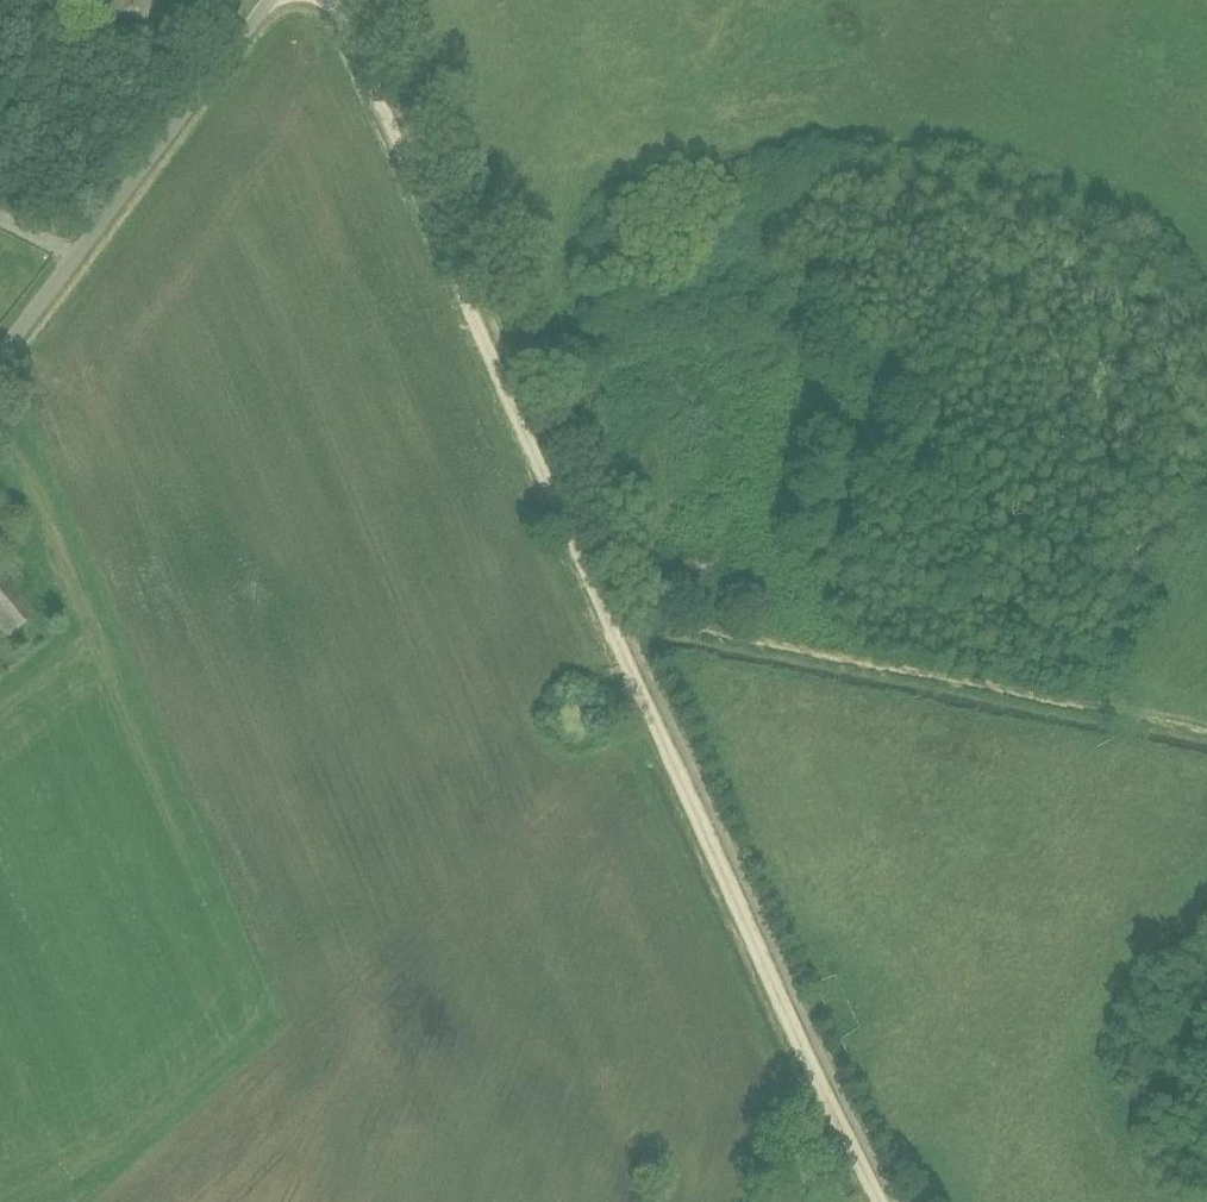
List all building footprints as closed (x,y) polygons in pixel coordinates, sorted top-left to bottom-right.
[(147,0),(117,0),(115,12),(109,12),(108,16),(145,20),(147,0)] [(37,611),(3,572),(0,574),(0,619),(12,633),(37,611)]
